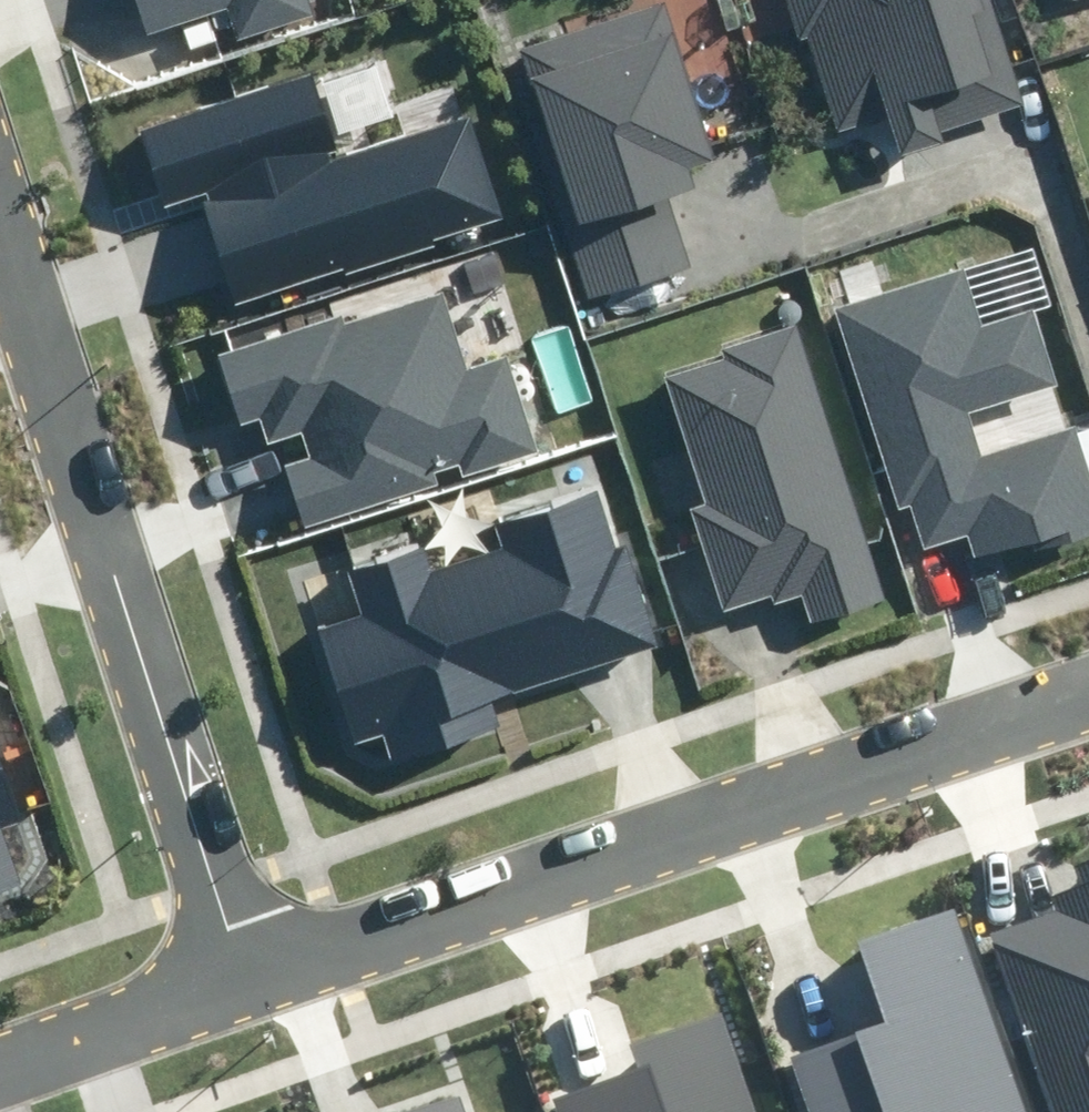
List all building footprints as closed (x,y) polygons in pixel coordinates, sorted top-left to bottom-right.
[(147,30),(221,6),(234,46),(321,18),(315,0),(137,0),(147,30)] [(990,0),(787,0),(799,38),(809,34),(838,130),(885,115),(894,143),(1022,105),(990,0)] [(663,5),(524,52),(570,187),(556,192),(592,297),(685,266),(663,199),(696,188),(689,166),(715,157),(663,5)] [(314,78),(135,133),(163,221),(203,208),(233,304),(498,222),(467,125),(341,164),(314,78)] [(833,311),(899,511),(908,508),(923,555),(967,540),(972,554),(1088,516),(1088,493),(1070,437),(981,466),(963,411),(1050,383),(1027,313),(980,328),(961,270),(833,311)] [(340,316),(214,353),(237,429),(254,424),(261,445),(301,433),(309,460),(282,468),(298,520),(433,480),(430,469),(455,462),(459,475),(534,453),(506,357),(461,370),(440,298),(343,326),(340,316)] [(783,319),(785,320),(788,321),(791,321),(793,320),(796,318),(797,315),(797,313),(796,310),(795,308),(793,306),(790,305),(787,305),(785,306),(783,307),(782,309),(781,312),(781,314),(782,316),(783,319)] [(891,603),(806,324),(661,368),(703,505),(691,508),(722,609),(798,586),(811,628),(891,603)] [(652,652),(601,492),(497,524),(505,549),(439,570),(430,542),(349,568),(364,615),(322,628),(359,746),(384,738),(392,765),(505,730),(496,701),(652,652)] [(20,808),(0,752),(0,815),(20,808)] [(16,887),(0,841),(0,892),(16,887)] [(1076,862),(1083,884),(1052,894),(1057,907),(987,930),(1048,1111),(1088,1111),(1088,857),(1076,862)] [(957,911),(863,944),(890,1019),(790,1055),(810,1111),(1028,1111),(957,911)] [(728,1013),(624,1048),(629,1064),(545,1092),(552,1111),(761,1111),(728,1013)] [(458,1097),(415,1111),(463,1111),(458,1097)]
